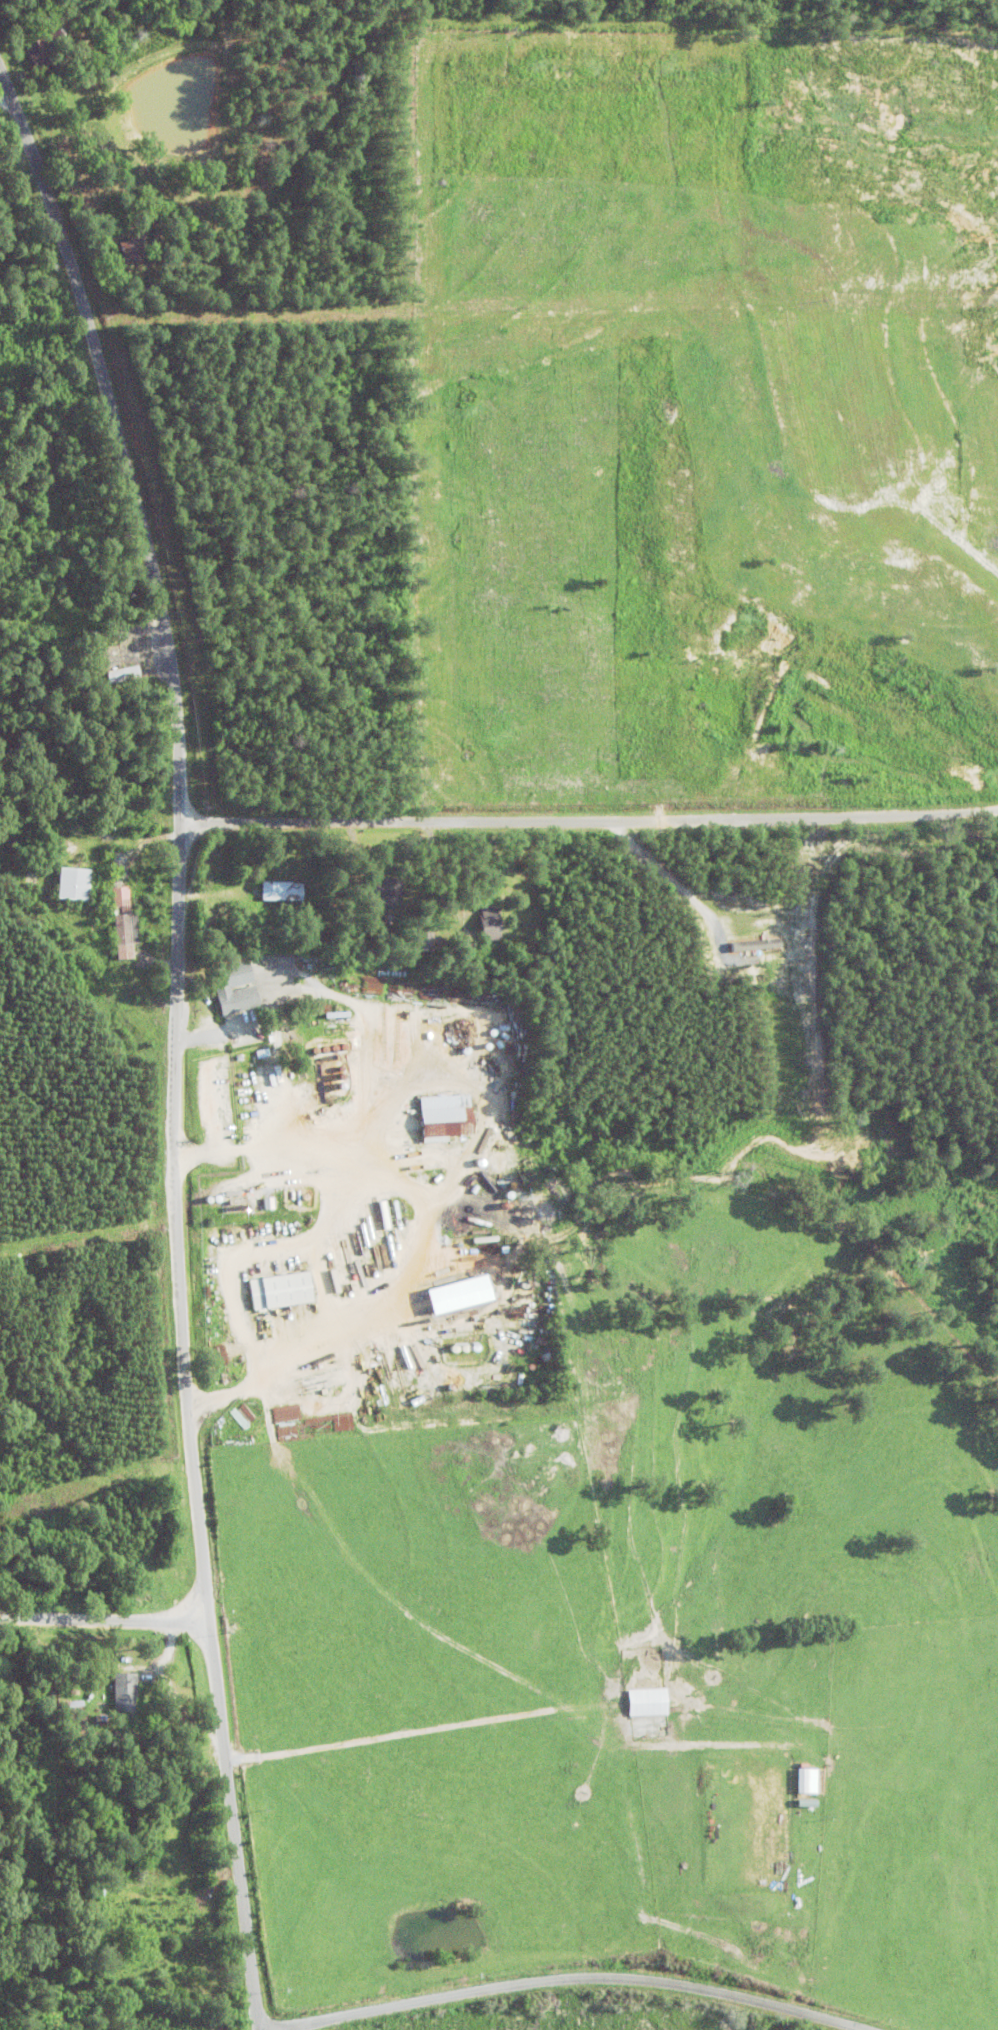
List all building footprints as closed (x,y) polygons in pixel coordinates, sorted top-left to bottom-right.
[(125,679),(123,665),(90,670),(93,684),(125,679)] [(52,899),(86,901),(87,870),(54,868),(52,899)] [(257,901),(297,901),(297,883),(257,883),(257,901)] [(354,899),(371,899),(371,906),(393,906),(393,883),(354,883),(354,899)] [(132,943),(131,913),(124,913),(123,886),(106,887),(109,959),(126,959),(126,943),(132,943)] [(486,939),(483,906),(464,908),(468,941),(486,939)] [(210,983),(217,1016),(256,1008),(252,987),(227,991),(225,980),(210,983)] [(449,1141),(449,1136),(471,1135),(469,1095),(421,1096),(423,1142),(449,1141)] [(247,1278),(250,1310),(312,1303),(308,1271),(247,1278)] [(121,1713),(121,1674),(98,1674),(98,1713),(121,1713)] [(621,1689),(621,1715),(639,1715),(639,1704),(655,1704),(655,1689),(621,1689)]
